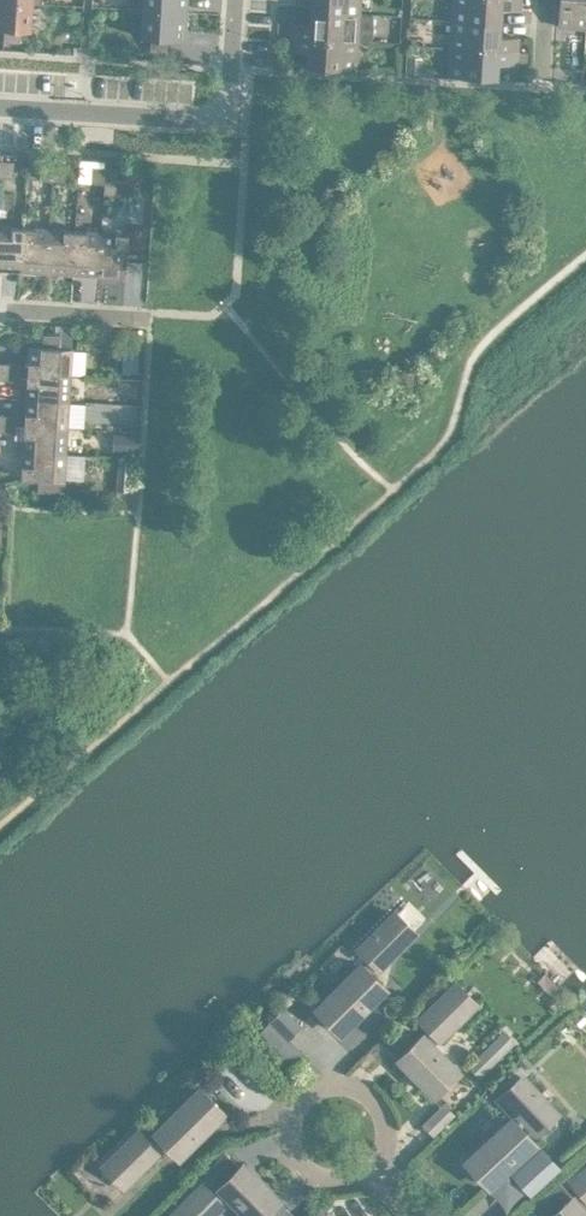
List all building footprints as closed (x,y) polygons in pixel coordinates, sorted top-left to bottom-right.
[(13,28),(13,16),(23,17),(24,0),(0,0),(0,28),(13,28)] [(134,24),(144,24),(143,37),(159,38),(160,25),(178,27),(179,0),(136,0),(134,24)] [(282,24),(350,28),(352,1),(341,0),(303,0),(302,11),(283,10),(282,24)] [(444,7),(493,10),(494,0),(445,0),(444,7)] [(579,15),(580,0),(552,0),(551,14),(579,15)] [(444,7),(442,34),(511,38),(511,25),(492,24),(493,10),(444,7)] [(350,28),(282,24),(281,37),(301,38),(300,53),(348,56),(350,28)] [(511,38),(442,34),(441,62),(489,65),(490,50),(510,52),(511,38)] [(400,43),(399,60),(412,61),(413,44),(400,43)] [(72,145),(71,169),(84,170),(85,153),(98,154),(98,147),(72,145)] [(32,166),(45,167),(46,151),(33,150),(32,166)] [(46,151),(45,167),(58,168),(59,152),(46,151)] [(84,170),(97,170),(98,154),(85,153),(84,170)] [(98,154),(97,170),(109,171),(110,155),(107,155),(98,154)] [(116,157),(115,170),(133,171),(133,158),(116,157)] [(13,257),(16,214),(0,213),(0,256),(13,257)] [(13,257),(39,259),(42,216),(16,214),(13,257)] [(39,259),(65,260),(68,217),(42,216),(39,259)] [(65,260),(91,262),(94,219),(68,217),(65,260)] [(94,219),(91,262),(118,264),(121,221),(94,219)] [(28,321),(27,333),(65,336),(66,319),(62,319),(48,318),(40,318),(40,322),(28,321)] [(22,333),(20,360),(63,362),(65,336),(27,333),(22,333)] [(115,333),(115,359),(131,359),(131,333),(115,333)] [(11,367),(12,351),(0,350),(0,366),(11,367)] [(20,360),(18,386),(61,388),(63,362),(20,360)] [(18,386),(17,411),(60,414),(61,388),(18,386)] [(8,419),(9,403),(0,402),(0,419),(8,419)] [(17,411),(15,437),(58,440),(60,414),(17,411)] [(106,421),(106,439),(131,440),(131,421),(106,421)] [(58,440),(15,437),(13,464),(31,465),(30,478),(46,479),(47,466),(56,467),(58,440)] [(111,444),(110,477),(123,478),(124,445),(111,444)] [(85,476),(67,476),(67,491),(86,490),(85,476)] [(388,900),(352,937),(362,947),(355,953),(353,951),(309,996),(333,1020),(377,975),(362,960),(369,954),(370,955),(406,919),(388,900)] [(449,971),(413,1007),(422,1017),(416,1023),(415,1022),(391,1046),(426,1082),(451,1058),(423,1030),(430,1024),(431,1026),(468,990),(449,971)] [(276,994),(262,1008),(280,1027),(295,1012),(276,994)] [(529,1119),(549,1101),(514,1064),(495,1082),(513,1101),(506,1108),(504,1105),(458,1148),(481,1173),(527,1131),(513,1115),(520,1109),(529,1119)] [(192,1075),(147,1119),(149,1121),(143,1128),(133,1118),(96,1154),(115,1172),(151,1137),(149,1135),(156,1128),(171,1144),(216,1099),(192,1075)] [(271,1186),(235,1150),(232,1153),(212,1173),(211,1174),(212,1175),(206,1182),(196,1172),(160,1208),(168,1215),(189,1215),(215,1190),(213,1189),(219,1182),(241,1204),(229,1215),(259,1215),(250,1207),(271,1186)] [(564,1169),(573,1179),(566,1185),(565,1184),(539,1206),(548,1215),(585,1215),(585,1208),(573,1193),(579,1187),(581,1189),(585,1185),(585,1150),(564,1169)] [(292,1215),(293,1215),(327,1215),(330,1214),(313,1196),(292,1215)]
